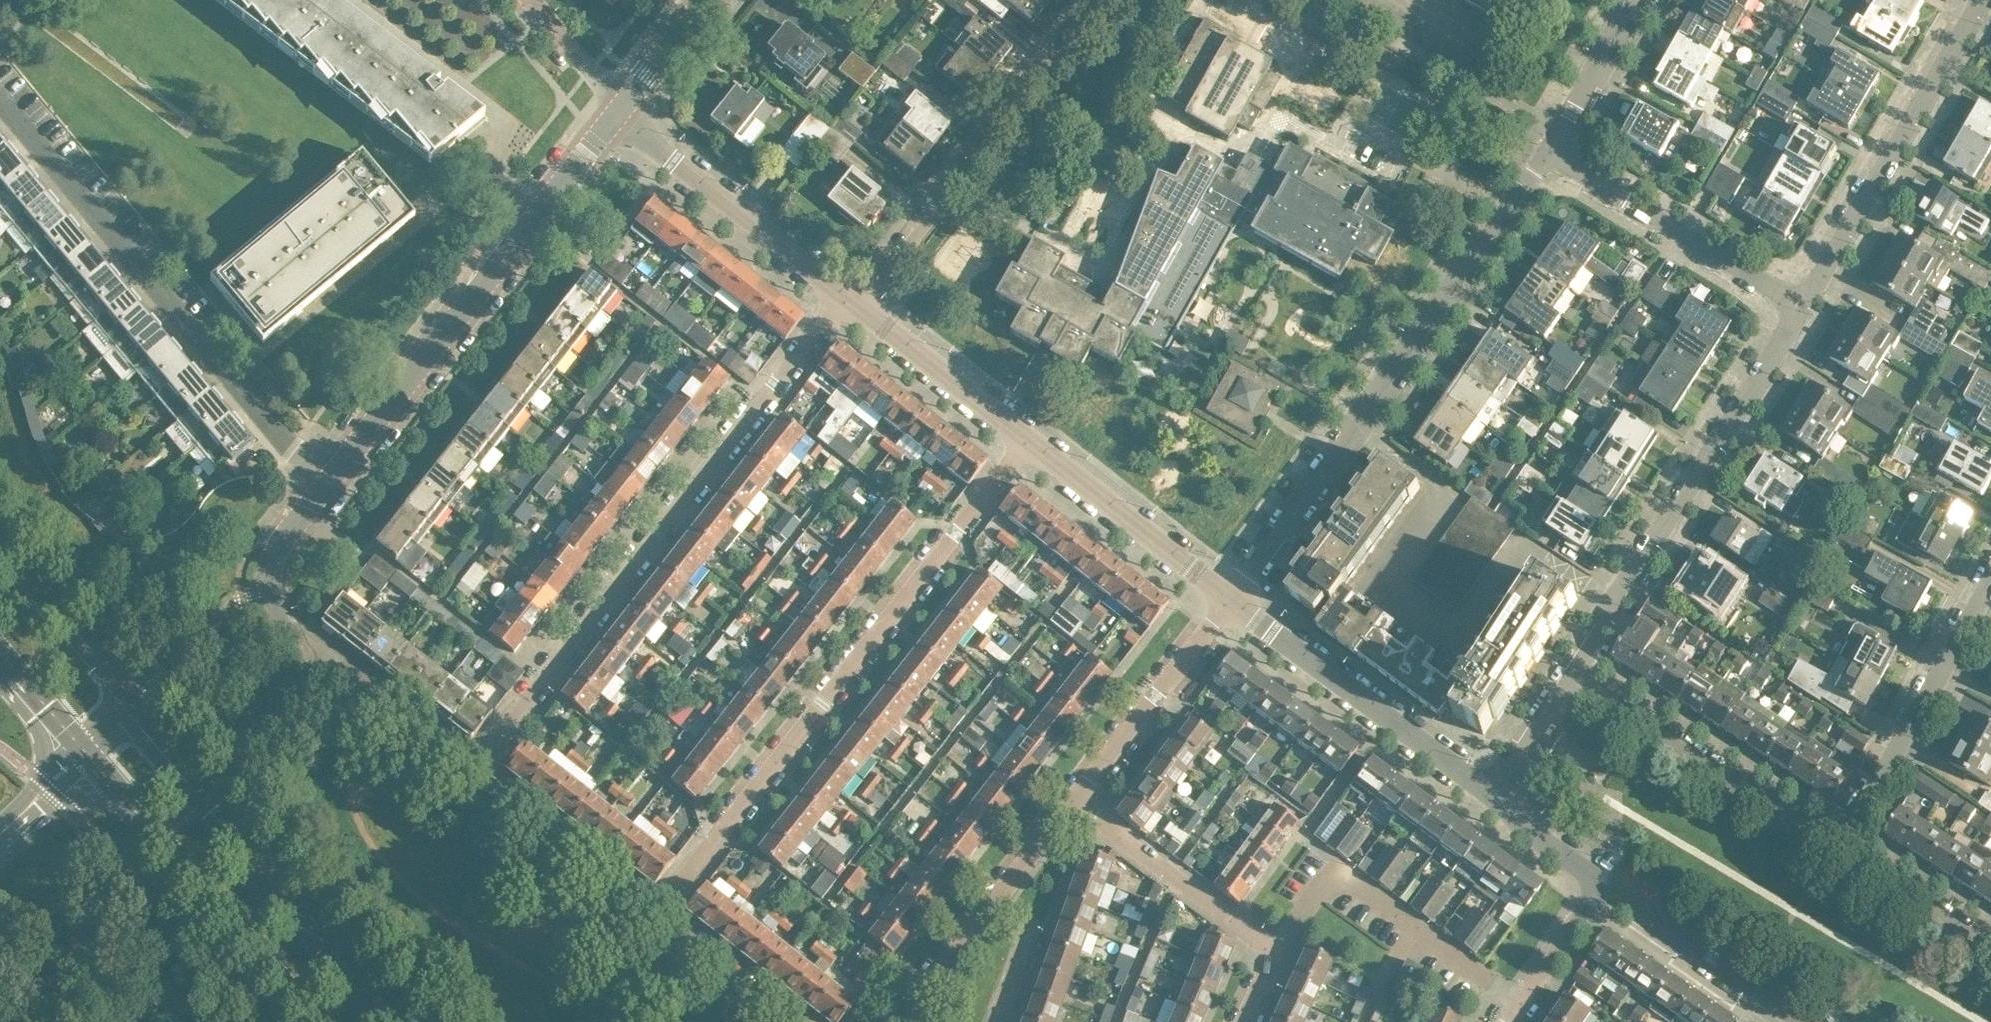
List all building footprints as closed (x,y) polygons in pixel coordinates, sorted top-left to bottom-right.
[(429,163),(430,163),(431,162),(433,161),(456,141),(460,144),(487,120),(447,89),(441,94),(434,88),(440,84),(329,0),(215,0),(429,163)] [(970,24),(963,32),(954,43),(961,49),(992,73),(1012,49),(971,17),(973,14),(964,6),(969,0),(941,0),(970,24)] [(999,18),(1009,6),(1032,24),(1051,0),(977,0),(999,18)] [(1495,18),(1494,19),(1496,20),(1507,0),(1463,0),(1495,18)] [(1693,11),(1725,29),(1733,34),(1745,11),(1725,0),(1699,0),(1693,11)] [(1752,0),(1725,0),(1745,11),(1752,0)] [(1803,12),(1810,0),(1782,0),(1803,12)] [(1874,8),(1908,28),(1924,1),(1921,0),(1878,0),(1874,8)] [(1812,7),(1805,18),(1835,35),(1841,25),(1842,23),(1840,22),(1812,7)] [(1865,22),(1858,17),(1851,30),(1892,54),(1908,28),(1874,8),(1865,22)] [(1712,53),(1725,29),(1693,11),(1680,35),(1712,53)] [(1263,111),(1271,96),(1281,79),(1267,71),(1271,63),(1237,43),(1240,39),(1204,18),(1198,29),(1192,40),(1162,94),(1188,109),(1184,116),(1227,140),(1237,122),(1250,129),(1261,110),(1263,111)] [(1829,45),(1835,35),(1805,18),(1799,29),(1817,40),(1828,46),(1829,45)] [(832,63),(812,46),(813,44),(788,24),(786,26),(785,25),(784,26),(767,47),(774,53),(772,57),(812,88),(832,63)] [(1777,29),(1771,40),(1783,46),(1789,36),(1777,29)] [(1680,35),(1667,58),(1699,76),(1712,53),(1680,35)] [(911,72),(920,60),(899,43),(890,54),(911,72)] [(972,98),(992,73),(961,49),(953,59),(946,54),(935,68),(972,98)] [(1839,51),(1834,58),(1831,63),(1839,68),(1831,82),(1865,102),(1880,75),(1839,51)] [(881,65),(902,83),(911,72),(890,54),(881,65)] [(859,90),(873,73),(851,55),(837,73),(859,90)] [(1652,85),(1693,107),(1701,92),(1707,81),(1699,76),(1667,58),(1652,85)] [(1751,75),(1762,81),(1768,72),(1756,66),(1751,75)] [(1757,90),(1762,81),(1751,75),(1746,84),(1757,90)] [(1769,81),(1762,92),(1792,109),(1799,97),(1769,81)] [(1849,128),(1865,102),(1831,82),(1822,97),(1814,92),(1807,104),(1849,128)] [(735,88),(710,119),(719,126),(718,128),(721,130),(722,129),(747,149),(765,127),(752,116),(764,102),(762,100),(757,96),(750,91),(746,96),(735,88)] [(762,89),(757,96),(762,100),(768,93),(762,89)] [(1785,120),(1792,109),(1762,92),(1756,103),(1785,120)] [(911,112),(902,123),(933,147),(952,123),(915,93),(904,106),(911,112)] [(1981,101),(1966,128),(1990,142),(1990,107),(1981,101)] [(1721,153),(1728,141),(1698,125),(1692,135),(1689,133),(1640,106),(1632,120),(1638,124),(1629,140),(1661,158),(1662,157),(1671,162),(1681,145),(1702,149),(1703,148),(1700,148),(1703,142),(1721,153)] [(1704,114),(1698,125),(1728,141),(1734,130),(1704,114)] [(780,153),(798,168),(828,131),(809,116),(780,153)] [(841,117),(833,128),(853,144),(862,133),(841,117)] [(913,172),(933,147),(902,123),(894,134),(887,128),(876,142),(913,172)] [(1787,155),(1819,174),(1821,176),(1837,149),(1795,124),(1788,137),(1795,141),(1787,155)] [(853,144),(833,128),(817,147),(838,164),(853,144)] [(1990,166),(1990,142),(1966,128),(1944,164),(1980,185),(1990,166)] [(9,145),(9,144),(6,147),(0,139),(0,152),(9,145)] [(0,152),(0,194),(30,169),(29,169),(26,171),(15,157),(18,155),(9,145),(0,152)] [(1250,231),(1276,246),(1338,280),(1353,253),(1375,265),(1391,236),(1377,228),(1389,207),(1390,204),(1368,192),(1371,187),(1312,154),(1310,159),(1288,147),(1274,170),(1257,161),(1258,160),(1246,153),(1236,172),(1193,148),(1174,181),(1156,174),(1123,233),(1133,238),(1116,282),(1114,287),(1144,304),(1131,327),(1167,347),(1238,223),(1241,222),(1252,228),(1250,231)] [(415,218),(410,212),(405,206),(391,190),(367,160),(362,154),(260,238),(209,280),(233,309),(263,344),(415,218)] [(1819,174),(1787,155),(1766,190),(1799,209),(1819,174)] [(1706,189),(1718,197),(1733,172),(1720,165),(1706,189)] [(13,225),(50,194),(50,193),(47,196),(36,182),(38,180),(30,169),(0,194),(0,209),(3,212),(0,214),(0,236),(13,225)] [(872,196),(877,189),(852,169),(827,200),(865,231),(871,224),(872,225),(875,222),(874,220),(885,206),(872,196)] [(1745,179),(1733,172),(1718,197),(1730,204),(1745,179)] [(1924,194),(1913,212),(1915,213),(1915,214),(1952,236),(1960,223),(1981,235),(1990,221),(1931,187),(1926,196),(1924,194)] [(1801,210),(1799,209),(1766,190),(1758,204),(1752,200),(1744,213),(1762,224),(1761,226),(1782,238),(1783,236),(1786,237),(1801,210)] [(50,194),(13,225),(33,249),(71,218),(70,218),(67,220),(56,206),(59,204),(50,194)] [(654,198),(636,222),(630,229),(652,246),(657,239),(676,216),(654,198)] [(676,216),(657,239),(679,256),(697,233),(676,216)] [(33,249),(34,250),(54,273),(54,274),(91,243),(91,242),(88,245),(77,231),(79,229),(71,218),(33,249)] [(1569,222),(1553,245),(1556,248),(1556,249),(1585,269),(1586,268),(1607,282),(1610,278),(1616,282),(1617,280),(1619,277),(1612,273),(1592,259),(1601,245),(1572,225),(1569,222)] [(718,249),(697,233),(679,256),(700,272),(718,249)] [(1990,282),(1990,280),(1990,271),(1939,241),(1930,254),(1901,237),(1888,261),(1927,283),(1928,282),(1938,288),(1950,268),(1983,287),(1986,289),(1990,282)] [(1144,304),(1114,287),(1113,286),(1109,293),(1060,266),(1064,258),(1032,241),(1016,270),(1011,267),(994,296),(1021,311),(1009,333),(1038,348),(1039,349),(1042,345),(1050,350),(1048,354),(1050,355),(1078,371),(1090,350),(1117,365),(1133,336),(1128,333),(1130,329),(1131,327),(1144,304)] [(54,274),(74,298),(74,299),(112,268),(111,267),(108,269),(97,256),(100,253),(91,243),(54,274)] [(700,272),(692,282),(714,299),(721,289),(740,266),(718,249),(700,272)] [(1585,269),(1556,249),(1540,270),(1570,291),(1585,269)] [(629,274),(608,258),(600,268),(621,285),(629,274)] [(1263,327),(1267,319),(1302,336),(1320,298),(1234,258),(1205,319),(1228,330),(1236,314),(1263,327)] [(1633,291),(1646,271),(1647,270),(1635,262),(1632,267),(1623,261),(1615,272),(1613,271),(1612,273),(1619,277),(1617,280),(1633,291)] [(1935,304),(1924,298),(1919,296),(1927,283),(1888,261),(1874,284),(1916,308),(1908,323),(1940,342),(1947,330),(1934,323),(1938,315),(1935,304)] [(740,266),(721,289),(742,306),(761,282),(740,266)] [(74,299),(75,299),(95,323),(132,292),(129,294),(117,280),(120,278),(112,268),(74,299)] [(1570,291),(1540,270),(1525,292),(1561,317),(1561,316),(1555,312),(1570,291)] [(617,292),(595,274),(590,271),(575,290),(602,310),(617,292)] [(1655,275),(1641,297),(1661,310),(1672,295),(1663,289),(1667,283),(1656,276),(1655,275)] [(782,299),(761,282),(742,306),(764,323),(782,299)] [(635,296),(642,302),(652,289),(644,283),(635,296)] [(652,289),(642,302),(663,318),(670,309),(657,299),(659,295),(652,289)] [(575,290),(560,309),(587,330),(596,337),(611,317),(602,310),(575,290)] [(103,358),(152,317),(152,316),(149,319),(138,305),(141,303),(132,292),(95,323),(83,333),(83,334),(103,357),(103,358)] [(1561,317),(1525,292),(1511,313),(1507,310),(1506,311),(1545,339),(1561,317)] [(1684,325),(1683,327),(1713,346),(1728,322),(1732,325),(1733,324),(1692,298),(1677,321),(1684,325)] [(764,323),(785,339),(804,316),(782,299),(764,323)] [(1598,311),(1613,320),(1619,311),(1605,302),(1598,311)] [(675,304),(670,309),(663,318),(685,335),(695,322),(696,321),(675,304)] [(587,330),(560,309),(545,328),(571,349),(587,330)] [(1631,310),(1625,319),(1640,329),(1646,320),(1631,310)] [(1607,330),(1613,320),(1598,311),(1592,319),(1607,330)] [(1894,349),(1901,338),(1899,337),(1859,312),(1844,335),(1880,357),(1887,344),(1894,349)] [(646,315),(631,334),(640,341),(655,322),(646,315)] [(136,372),(173,341),(172,341),(170,343),(158,329),(161,327),(152,317),(103,358),(123,382),(136,372)] [(1633,338),(1640,329),(1625,319),(1619,328),(1633,338)] [(695,322),(685,335),(707,352),(716,339),(695,322)] [(1908,323),(1899,337),(1901,338),(1931,357),(1940,342),(1908,323)] [(668,343),(674,336),(662,327),(656,334),(668,343)] [(1662,344),(1699,368),(1713,346),(1683,327),(1670,347),(1663,343),(1662,344)] [(545,328),(529,348),(556,369),(571,349),(545,328)] [(1525,354),(1496,333),(1492,331),(1476,354),(1480,357),(1509,377),(1518,384),(1534,360),(1525,354)] [(1953,345),(1975,358),(1977,359),(1985,345),(1961,331),(1953,345)] [(631,334),(622,346),(631,353),(640,341),(631,334)] [(1227,334),(1221,344),(1224,346),(1235,352),(1241,356),(1242,356),(1247,346),(1227,334)] [(1844,335),(1830,358),(1858,375),(1857,378),(1850,389),(1850,390),(1862,397),(1871,383),(1872,384),(1878,374),(1872,370),(1880,357),(1844,335)] [(136,372),(136,373),(156,396),(156,397),(193,366),(193,365),(190,368),(179,354),(182,352),(173,341),(136,372)] [(838,343),(804,386),(815,394),(820,388),(830,396),(859,359),(838,343)] [(1557,343),(1548,357),(1555,362),(1575,376),(1585,362),(1557,343)] [(1662,344),(1648,366),(1684,391),(1699,368),(1662,344)] [(647,345),(633,364),(645,373),(659,355),(647,345)] [(1951,349),(1942,363),(1936,373),(1959,386),(1975,358),(1953,345),(1951,349)] [(556,369),(529,348),(516,365),(514,368),(540,389),(556,369)] [(730,350),(720,362),(728,368),(738,356),(730,350)] [(616,354),(606,366),(614,373),(624,361),(616,354)] [(738,356),(728,368),(734,373),(749,385),(757,375),(741,363),(743,360),(738,356)] [(1480,357),(1464,379),(1493,399),(1503,406),(1518,384),(1509,377),(1480,357)] [(880,376),(859,359),(830,396),(824,402),(834,410),(824,423),(826,424),(815,437),(826,445),(850,414),(880,376)] [(705,360),(691,378),(714,397),(728,379),(705,360)] [(1251,436),(1271,400),(1278,387),(1233,362),(1206,410),(1251,436)] [(1549,384),(1563,394),(1575,376),(1555,362),(1549,371),(1555,375),(1549,384)] [(1596,363),(1587,376),(1609,391),(1618,378),(1613,375),(1596,363)] [(1644,363),(1629,386),(1641,394),(1654,402),(1661,407),(1674,415),(1674,414),(1671,411),(1684,391),(1648,366),(1644,363)] [(32,364),(23,372),(28,379),(38,371),(32,364)] [(639,380),(645,373),(633,364),(628,371),(639,380)] [(156,397),(157,397),(177,421),(214,391),(213,390),(211,393),(199,379),(202,376),(193,366),(156,397)] [(514,368),(499,387),(525,408),(540,389),(514,368)] [(1990,431),(1990,378),(1980,372),(1973,385),(1965,399),(1986,410),(1978,424),(1990,431)] [(594,400),(609,381),(600,374),(585,393),(594,400)] [(880,376),(850,414),(871,431),(882,418),(902,393),(880,376)] [(1602,401),(1609,391),(1587,376),(1575,395),(1591,406),(1597,397),(1602,401)] [(676,397),(700,416),(714,397),(691,378),(676,397)] [(1478,421),(1493,399),(1464,379),(1449,401),(1478,421)] [(1872,384),(1871,383),(1862,397),(1905,426),(1910,417),(1914,411),(1872,384)] [(1812,385),(1797,408),(1836,433),(1844,422),(1846,423),(1853,412),(1812,385)] [(525,408),(499,387),(483,407),(510,428),(525,408)] [(177,421),(164,432),(185,456),(197,446),(234,415),(231,417),(220,403),(223,401),(214,391),(177,421)] [(611,392),(605,399),(617,409),(623,402),(611,392)] [(585,393),(576,405),(584,412),(594,400),(585,393)] [(923,410),(902,393),(882,418),(903,435),(923,410)] [(662,415),(685,434),(700,416),(676,397),(662,415)] [(1905,426),(1862,397),(1853,412),(1897,440),(1905,426)] [(612,416),(617,409),(605,399),(600,406),(612,416)] [(1462,443),(1478,421),(1449,401),(1433,423),(1462,443)] [(1919,403),(1914,411),(1910,417),(1939,433),(1948,419),(1919,403)] [(483,407),(468,426),(494,447),(510,428),(483,407)] [(1797,408),(1783,431),(1823,457),(1824,457),(1838,434),(1836,433),(1797,408)] [(1659,438),(1660,437),(1626,415),(1617,409),(1601,433),(1603,434),(1640,458),(1655,435),(1659,438)] [(903,435),(895,445),(906,453),(904,455),(915,464),(925,452),(945,427),(923,410),(903,435)] [(1525,420),(1539,430),(1545,421),(1531,411),(1525,420)] [(38,421),(36,413),(28,420),(30,427),(33,435),(37,444),(40,452),(47,446),(44,438),(42,434),(42,433),(41,430),(39,425),(38,421)] [(570,413),(560,425),(569,432),(578,420),(570,413)] [(223,467),(231,461),(232,463),(254,444),(252,441),(240,428),(243,426),(234,415),(197,446),(217,470),(218,472),(223,467)] [(662,415),(648,433),(671,452),(685,434),(662,415)] [(781,416),(767,434),(791,453),(801,461),(807,453),(814,459),(822,448),(805,435),(781,416)] [(1533,440),(1539,430),(1525,420),(1518,429),(1533,440)] [(1557,422),(1550,431),(1565,441),(1571,432),(1557,422)] [(1415,440),(1414,442),(1447,465),(1462,443),(1433,423),(1419,443),(1415,440)] [(455,442),(452,446),(479,467),(494,447),(468,426),(455,442)] [(966,444),(945,427),(925,452),(946,469),(966,444)] [(582,430),(576,437),(588,446),(593,439),(582,430)] [(1558,450),(1565,441),(1550,431),(1544,440),(1558,450)] [(544,446),(552,453),(563,439),(555,432),(544,446)] [(633,452),(657,470),(671,452),(648,433),(633,452)] [(752,453),(776,472),(791,453),(767,434),(752,453)] [(1588,456),(1626,481),(1640,458),(1603,434),(1588,456)] [(582,453),(588,446),(576,437),(570,444),(582,453)] [(879,445),(889,453),(895,445),(885,437),(879,445)] [(845,439),(835,453),(847,462),(857,449),(845,439)] [(623,443),(608,462),(642,489),(657,470),(633,452),(623,443)] [(966,444),(946,469),(968,486),(987,461),(966,444)] [(1982,495),(1990,479),(1990,463),(1956,444),(1948,457),(1945,455),(1937,470),(1940,472),(1955,480),(1982,495)] [(906,453),(895,445),(889,453),(899,461),(906,453)] [(443,458),(437,465),(464,486),(479,467),(452,446),(443,458)] [(539,451),(528,466),(537,473),(548,458),(539,451)] [(776,472),(752,453),(737,471),(762,490),(776,472)] [(1796,498),(1807,481),(1767,455),(1745,489),(1781,512),(1792,519),(1797,512),(1803,502),(1796,498)] [(1888,455),(1880,467),(1904,481),(1912,468),(1888,455)] [(1495,465),(1509,475),(1515,466),(1501,456),(1495,465)] [(1615,497),(1626,481),(1588,456),(1573,479),(1611,504),(1615,497)] [(1833,484),(1860,501),(1866,491),(1821,460),(1814,471),(1833,484)] [(557,461),(548,473),(560,482),(569,470),(557,461)] [(1299,576),(1287,592),(1322,619),(1345,588),(1411,499),(1420,487),(1384,461),(1377,471),(1375,470),(1363,486),(1364,487),(1358,496),(1357,495),(1345,511),(1346,512),(1340,520),(1339,519),(1327,536),(1328,537),(1322,545),(1320,544),(1308,561),(1316,566),(1306,580),(1299,576)] [(608,462),(594,480),(605,488),(628,507),(642,489),(608,462)] [(464,486),(437,465),(427,478),(422,484),(448,506),(464,486)] [(1503,485),(1509,475),(1495,465),(1488,474),(1503,485)] [(110,466),(101,473),(107,480),(115,472),(110,466)] [(1527,467),(1520,476),(1525,479),(1535,486),(1541,477),(1527,467)] [(794,469),(786,479),(794,486),(802,475),(796,471),(794,469)] [(512,485),(522,492),(533,478),(524,471),(512,485)] [(762,490),(737,471),(723,490),(747,509),(762,490)] [(923,479),(918,485),(927,493),(938,480),(927,471),(921,478),(923,479)] [(852,472),(838,490),(848,499),(862,481),(852,472)] [(1935,481),(1950,489),(1955,480),(1940,472),(1935,481)] [(545,501),(560,482),(548,473),(533,491),(545,501)] [(1520,476),(1515,483),(1520,487),(1525,479),(1520,476)] [(1568,476),(1554,498),(1558,501),(1596,526),(1611,504),(1573,479),(1568,476)] [(894,478),(883,491),(890,496),(900,483),(894,478)] [(794,486),(786,479),(778,490),(786,496),(794,486)] [(938,480),(927,493),(937,500),(947,487),(938,480)] [(1473,480),(1465,492),(1474,498),(1488,507),(1495,496),(1473,480)] [(406,505),(415,512),(433,526),(443,512),(448,506),(422,484),(406,505)] [(1854,511),(1860,501),(1833,484),(1827,493),(1825,496),(1849,512),(1852,514),(1854,511)] [(999,510),(1020,527),(1032,512),(1040,502),(1019,485),(999,510)] [(590,506),(613,526),(628,507),(605,488),(596,499),(590,494),(584,502),(590,506)] [(708,509),(712,512),(733,528),(745,512),(747,509),(723,490),(708,509)] [(502,517),(506,512),(517,498),(509,491),(494,510),(502,517)] [(1972,514),(1968,512),(1957,506),(1960,501),(1948,494),(1945,499),(1933,492),(1919,517),(1958,539),(1972,514)] [(1473,500),(1467,508),(1487,522),(1494,514),(1495,512),(1488,507),(1474,498),(1473,500)] [(1495,512),(1494,514),(1515,528),(1516,526),(1517,527),(1525,515),(1503,501),(1495,512)] [(1583,547),(1596,526),(1558,501),(1544,523),(1569,540),(1566,545),(1577,552),(1581,547),(1586,550),(1587,549),(1583,547)] [(525,502),(519,509),(531,519),(536,512),(537,511),(525,502)] [(876,520),(900,539),(915,521),(890,502),(882,512),(876,520)] [(1040,502),(1032,512),(1020,527),(1042,544),(1061,518),(1040,502)] [(397,516),(391,524),(417,545),(433,526),(415,512),(406,505),(397,516)] [(576,525),(599,543),(613,526),(590,506),(586,512),(576,525)] [(1487,522),(1473,512),(1467,508),(1459,518),(1480,533),(1485,525),(1487,522)] [(526,526),(531,519),(519,509),(514,516),(526,526)] [(708,509),(693,527),(718,546),(725,552),(740,534),(733,528),(712,512),(708,509)] [(492,512),(483,523),(492,530),(502,517),(494,510),(492,512)] [(1854,511),(1852,514),(1849,521),(1872,535),(1878,525),(1854,511)] [(1917,548),(1945,564),(1958,539),(1919,517),(1911,513),(1896,542),(1915,552),(1917,548)] [(783,514),(772,528),(786,539),(797,525),(783,514)] [(844,525),(852,531),(860,521),(852,514),(844,525)] [(1487,522),(1485,525),(1506,540),(1515,528),(1494,514),(1487,522)] [(101,515),(94,521),(93,522),(92,523),(97,529),(106,521),(101,515)] [(756,516),(748,526),(756,533),(764,522),(756,516)] [(1728,516),(1713,539),(1745,560),(1753,547),(1759,550),(1766,540),(1738,522),(1739,521),(1735,519),(1734,520),(1728,516)] [(1042,544),(1063,561),(1083,535),(1061,518),(1042,544)] [(1452,529),(1472,543),(1478,535),(1480,533),(1459,518),(1452,529)] [(885,558),(900,539),(876,520),(861,539),(885,558)] [(102,535),(107,531),(108,530),(111,527),(106,521),(97,529),(102,535)] [(417,545),(391,524),(390,525),(382,535),(380,538),(375,545),(401,566),(417,545)] [(576,525),(562,543),(585,561),(599,543),(576,525)] [(852,531),(844,525),(836,535),(844,541),(852,531)] [(1485,525),(1480,533),(1478,535),(1499,550),(1506,540),(1485,525)] [(1871,539),(1846,525),(1839,537),(1864,552),(1871,539)] [(718,546),(693,527),(679,546),(703,565),(718,546)] [(1444,539),(1464,554),(1472,543),(1452,529),(1444,539)] [(463,550),(472,556),(487,537),(478,530),(463,550)] [(997,538),(1006,545),(1011,538),(1002,531),(997,538)] [(547,561),(571,579),(585,561),(562,543),(552,535),(537,553),(547,561)] [(1083,535),(1063,561),(1056,570),(1049,578),(1060,586),(1073,569),(1085,577),(1104,552),(1083,535)] [(1478,535),(1472,543),(1493,558),(1499,550),(1478,535)] [(1011,538),(1006,545),(1017,553),(1022,546),(1011,538)] [(496,539),(491,546),(502,556),(508,548),(496,539)] [(861,539),(846,557),(871,577),(885,558),(861,539)] [(1436,550),(1457,565),(1464,554),(1444,539),(1436,550)] [(1485,569),(1493,558),(1472,543),(1464,554),(1485,569)] [(497,563),(502,556),(491,546),(485,553),(497,563)] [(679,546),(664,564),(689,584),(703,565),(679,546)] [(1816,575),(1823,563),(1800,549),(1793,560),(1816,575)] [(457,576),(472,556),(463,550),(448,569),(457,576)] [(1429,561),(1449,575),(1457,565),(1436,550),(1429,561)] [(756,577),(771,558),(763,552),(749,570),(756,577)] [(814,562),(822,568),(830,558),(822,552),(814,562)] [(1085,577),(1106,594),(1126,569),(1104,552),(1085,577)] [(390,581),(391,580),(397,572),(375,554),(368,564),(390,581)] [(1477,579),(1485,569),(1464,554),(1457,565),(1477,579)] [(1882,601),(1914,618),(1932,584),(1877,555),(1866,575),(1889,588),(1882,601)] [(808,557),(801,566),(808,571),(806,572),(814,579),(822,568),(814,562),(808,557)] [(832,576),(856,595),(871,577),(846,557),(832,576)] [(1703,608),(1714,615),(1717,610),(1719,612),(1730,597),(1734,600),(1743,586),(1711,565),(1712,564),(1708,561),(1707,562),(1700,558),(1682,587),(1706,603),(1703,608)] [(995,560),(986,571),(1002,584),(1010,572),(995,560)] [(557,598),(571,579),(547,561),(533,579),(557,598)] [(1421,571),(1442,586),(1449,575),(1429,561),(1421,571)] [(1049,578),(1056,570),(1045,562),(1039,570),(1049,578)] [(368,564),(359,575),(381,592),(390,581),(368,564)] [(664,564),(650,583),(674,602),(689,584),(664,564)] [(1470,590),(1477,579),(1457,565),(1449,575),(1470,590)] [(832,576),(822,568),(814,579),(807,587),(817,595),(842,614),(856,595),(832,576)] [(457,576),(448,569),(432,589),(441,596),(457,576)] [(1147,586),(1126,569),(1106,594),(1128,611),(1147,586)] [(756,577),(749,570),(739,583),(747,589),(756,577)] [(977,570),(963,589),(987,607),(1001,589),(977,570)] [(1415,580),(1435,595),(1442,586),(1421,571),(1415,580)] [(390,581),(389,582),(409,598),(411,595),(417,588),(397,572),(391,580),(390,581)] [(1567,608),(1573,597),(1536,573),(1528,585),(1528,586),(1468,679),(1447,709),(1454,714),(1453,714),(1484,735),(1495,717),(1489,713),(1499,698),(1506,703),(1518,686),(1516,685),(1522,677),(1523,678),(1534,660),(1533,659),(1539,651),(1540,652),(1551,635),(1550,634),(1555,625),(1557,626),(1568,609),(1567,608)] [(468,575),(462,582),(474,592),(480,585),(468,575)] [(1462,601),(1470,590),(1449,575),(1442,586),(1462,601)] [(1015,578),(1007,588),(1029,605),(1036,595),(1015,578)] [(533,579),(519,597),(542,616),(557,598),(533,579)] [(698,591),(706,597),(714,587),(706,581),(698,591)] [(469,599),(474,592),(462,582),(457,590),(469,599)] [(650,583),(635,602),(659,621),(674,602),(650,583)] [(1811,583),(1802,599),(1828,613),(1837,597),(1811,583)] [(1147,586),(1128,611),(1149,628),(1168,603),(1147,586)] [(1456,610),(1462,601),(1442,586),(1435,595),(1456,610)] [(434,613),(440,606),(417,588),(411,595),(434,613)] [(1345,588),(1322,619),(1317,626),(1337,641),(1365,603),(1345,588)] [(1768,588),(1758,602),(1788,621),(1797,607),(1768,588)] [(495,607),(505,615),(528,634),(542,616),(519,597),(509,589),(495,607)] [(785,599),(827,632),(842,614),(817,595),(809,605),(800,597),(801,595),(793,589),(785,599)] [(963,589),(948,607),(972,626),(982,634),(997,615),(987,607),(963,589)] [(706,597),(698,591),(690,601),(697,607),(706,597)] [(343,641),(364,613),(342,596),(321,623),(335,634),(343,641)] [(452,596),(448,601),(457,609),(461,603),(457,600),(452,596)] [(1019,603),(1011,597),(1003,607),(1011,613),(1019,603)] [(1650,598),(1642,611),(1664,626),(1673,613),(1650,598)] [(812,651),(827,632),(785,599),(777,610),(785,616),(786,614),(796,622),(788,632),(812,651)] [(635,602),(620,620),(645,640),(659,621),(635,602)] [(1365,603),(1337,641),(1357,657),(1386,618),(1365,603)] [(1098,604),(1092,612),(1103,620),(1109,612),(1098,604)] [(434,613),(453,628),(459,621),(440,606),(434,613)] [(948,607),(934,626),(957,644),(972,626),(948,607)] [(385,629),(364,613),(343,641),(355,651),(363,656),(385,629)] [(1657,686),(1680,651),(1679,650),(1678,652),(1665,644),(1682,619),(1673,613),(1664,626),(1662,630),(1635,672),(1657,686)] [(490,634),(514,653),(528,634),(505,615),(490,634)] [(1635,672),(1662,630),(1639,616),(1612,657),(1635,672)] [(676,618),(668,628),(676,634),(684,624),(676,618)] [(1386,618),(1357,657),(1377,671),(1406,633),(1386,618)] [(620,620),(606,639),(630,658),(645,640),(620,620)] [(735,620),(725,633),(732,639),(742,626),(735,620)] [(453,628),(476,646),(482,639),(459,621),(453,628)] [(1894,654),(1894,653),(1875,642),(1879,634),(1857,622),(1856,624),(1853,625),(1845,640),(1846,643),(1838,656),(1881,680),(1890,664),(1888,664),(1893,653),(1894,654)] [(764,626),(756,637),(764,643),(772,633),(764,626)] [(934,626),(919,644),(943,663),(957,644),(934,626)] [(1695,646),(1703,633),(1695,627),(1686,641),(1695,646)] [(363,656),(385,674),(407,647),(385,629),(363,656)] [(1124,637),(1134,646),(1140,639),(1130,630),(1124,637)] [(773,650),(798,670),(812,651),(788,632),(773,650)] [(1406,633),(1377,671),(1398,686),(1426,648),(1406,633)] [(1012,657),(997,646),(990,640),(982,634),(974,644),(982,650),(983,648),(1005,665),(1012,657)] [(1010,639),(1002,649),(1012,657),(1021,645),(1011,637),(1010,639)] [(606,639),(591,658),(615,677),(630,658),(606,639)] [(720,639),(706,657),(712,663),(727,644),(720,639)] [(1077,648),(1069,642),(1061,652),(1069,659),(1077,648)] [(1717,660),(1725,647),(1717,642),(1708,655),(1717,660)] [(919,644),(905,663),(928,681),(943,663),(919,644)] [(678,660),(686,666),(698,651),(690,645),(678,660)] [(404,689),(426,662),(407,647),(385,674),(404,689)] [(1398,686),(1419,702),(1424,695),(1447,663),(1426,648),(1398,686)] [(773,650),(759,669),(783,688),(798,670),(773,650)] [(1700,665),(1697,670),(1685,662),(1689,657),(1680,651),(1657,686),(1679,700),(1701,666),(1700,665)] [(1211,679),(1232,694),(1250,669),(1229,654),(1211,679)] [(516,682),(524,672),(503,655),(497,663),(495,665),(516,682)] [(647,655),(639,665),(647,671),(655,661),(647,655)] [(1019,663),(1040,679),(1048,685),(1056,675),(1048,669),(1046,671),(1025,655),(1019,663)] [(1739,675),(1747,661),(1739,656),(1730,669),(1739,675)] [(1855,700),(1865,706),(1866,705),(1865,704),(1871,694),(1873,695),(1881,680),(1838,656),(1828,674),(1800,660),(1788,680),(1820,701),(1822,697),(1847,714),(1855,700)] [(1088,657),(1073,676),(1096,694),(1111,675),(1088,657)] [(591,658),(576,676),(601,695),(609,702),(623,683),(615,677),(591,658)] [(704,661),(698,669),(704,674),(711,666),(704,661)] [(953,671),(961,677),(969,667),(961,661),(953,671)] [(449,680),(426,662),(404,689),(428,707),(449,680)] [(905,663),(890,682),(914,700),(928,681),(905,663)] [(1447,663),(1424,695),(1419,702),(1441,718),(1447,710),(1447,709),(1468,679),(1447,663)] [(487,675),(508,692),(516,682),(495,665),(487,675)] [(647,671),(639,665),(631,675),(639,682),(647,671)] [(1701,715),(1717,690),(1723,680),(1701,666),(1679,700),(1701,715)] [(769,707),(783,688),(759,669),(744,688),(769,707)] [(1271,685),(1250,669),(1232,694),(1253,709),(1271,685)] [(1762,669),(1753,684),(1761,689),(1770,675),(1762,669)] [(953,671),(945,681),(953,687),(961,677),(953,671)] [(449,680),(428,707),(449,724),(470,696),(477,689),(456,672),(449,680)] [(601,695),(576,676),(562,695),(586,714),(601,695)] [(1073,676),(1058,694),(1082,713),(1096,694),(1073,676)] [(1048,685),(1040,679),(1032,689),(1040,696),(1048,685)] [(1723,680),(1717,690),(1701,715),(1723,729),(1745,695),(1723,680)] [(890,682),(875,700),(899,719),(914,700),(890,682)] [(1253,709),(1275,726),(1293,701),(1271,685),(1253,709)] [(1783,703),(1792,690),(1783,685),(1775,698),(1783,703)] [(744,688),(729,706),(754,725),(769,707),(744,688)] [(1058,694),(1044,713),(1067,731),(1082,713),(1058,694)] [(1745,743),(1762,718),(1767,709),(1745,695),(1723,729),(1745,743)] [(492,713),(470,696),(449,724),(450,725),(461,733),(470,741),(492,713)] [(924,708),(932,714),(940,704),(932,698),(924,708)] [(1207,711),(1216,718),(1225,706),(1216,699),(1207,711)] [(1805,718),(1814,704),(1805,699),(1797,712),(1805,718)] [(891,729),(899,719),(875,700),(861,719),(884,737),(894,745),(902,751),(910,741),(902,735),(901,737),(891,729)] [(697,711),(705,717),(713,707),(705,701),(697,711)] [(1314,716),(1293,701),(1275,726),(1296,741),(1314,716)] [(618,709),(610,703),(602,713),(610,719),(618,709)] [(640,703),(629,718),(639,726),(651,711),(640,703)] [(739,744),(754,725),(729,706),(715,725),(739,744)] [(1019,706),(1010,717),(1018,723),(1027,712),(1019,706)] [(924,708),(916,718),(924,724),(932,714),(924,708)] [(984,708),(977,716),(986,722),(992,714),(984,708)] [(1767,709),(1762,718),(1745,743),(1767,758),(1790,723),(1767,709)] [(1044,713),(1029,732),(1053,750),(1067,731),(1044,713)] [(1827,732),(1836,719),(1827,713),(1819,727),(1827,732)] [(1229,727),(1238,733),(1247,721),(1238,714),(1229,727)] [(1335,732),(1314,716),(1296,741),(1317,757),(1335,732)] [(1962,740),(1990,756),(1990,724),(1975,716),(1962,740)] [(1188,717),(1174,736),(1197,753),(1212,734),(1189,717),(1188,717)] [(870,756),(884,737),(861,719),(846,737),(870,756)] [(1789,772),(1806,747),(1812,738),(1790,723),(1767,758),(1789,772)] [(538,725),(533,732),(544,740),(550,733),(538,725)] [(715,725),(700,743),(725,763),(739,744),(715,725)] [(969,727),(961,737),(979,751),(987,742),(969,727)] [(1849,727),(1835,750),(1847,758),(1854,747),(1863,753),(1870,741),(1869,740),(1849,727)] [(1267,736),(1258,729),(1249,742),(1258,749),(1267,736)] [(1015,750),(1038,768),(1053,750),(1029,732),(1015,750)] [(1358,749),(1335,732),(1317,757),(1339,773),(1358,749)] [(1174,736),(1159,756),(1183,773),(1197,753),(1174,736)] [(846,737),(832,756),(855,775),(870,756),(846,737)] [(1812,738),(1806,747),(1789,772),(1812,786),(1828,761),(1834,752),(1812,738)] [(1236,739),(1227,752),(1245,766),(1250,759),(1254,753),(1236,739)] [(1949,763),(1990,786),(1990,756),(1962,740),(1949,763)] [(524,742),(505,768),(526,784),(546,759),(553,750),(542,741),(535,751),(524,742)] [(570,751),(564,759),(574,767),(581,759),(587,750),(578,743),(571,751),(570,751)] [(686,762),(710,781),(725,763),(700,743),(686,762)] [(894,762),(902,751),(894,745),(886,756),(894,762)] [(695,800),(710,781),(686,762),(676,754),(668,748),(660,758),(668,765),(669,763),(679,771),(671,781),(695,800)] [(1015,750),(1001,768),(1024,787),(1038,768),(1015,750)] [(990,760),(982,754),(974,764),(981,770),(990,760)] [(832,756),(817,775),(840,793),(855,775),(832,756)] [(1159,756),(1145,775),(1168,792),(1183,773),(1159,756)] [(1358,799),(1367,807),(1392,774),(1370,758),(1349,787),(1361,795),(1358,799)] [(526,784),(547,801),(567,776),(546,759),(526,784)] [(591,767),(581,759),(574,767),(585,775),(591,767)] [(1834,801),(1851,775),(1828,761),(1812,786),(1834,801)] [(1264,785),(1267,780),(1276,768),(1268,762),(1256,779),(1264,785)] [(1001,768),(986,787),(1009,805),(1024,787),(1001,768)] [(865,783),(873,789),(881,778),(873,772),(865,783)] [(1222,772),(1213,784),(1221,790),(1222,789),(1230,778),(1222,772)] [(1374,799),(1395,814),(1413,789),(1392,774),(1367,807),(1368,807),(1374,799)] [(1937,802),(1938,800),(1945,789),(1920,774),(1913,787),(1937,802)] [(817,775),(802,793),(826,812),(840,793),(817,775)] [(1145,775),(1131,795),(1154,812),(1168,792),(1145,775)] [(547,801),(569,818),(588,793),(567,776),(547,801)] [(1289,778),(1280,790),(1289,796),(1297,784),(1289,778)] [(960,781),(952,791),(960,797),(968,787),(960,781)] [(873,789),(865,783),(857,793),(865,799),(873,789)] [(607,792),(617,800),(623,792),(613,784),(607,792)] [(986,787),(972,806),(995,824),(1009,805),(986,787)] [(1434,805),(1413,789),(1395,814),(1397,816),(1390,825),(1409,839),(1434,805)] [(1945,789),(1938,800),(1937,802),(1946,808),(1954,795),(1945,789)] [(1206,790),(1192,810),(1201,817),(1216,797),(1206,790)] [(952,807),(960,797),(952,791),(944,801),(952,807)] [(1243,797),(1235,791),(1230,798),(1238,804),(1243,797)] [(634,800),(623,792),(617,800),(627,808),(634,800)] [(569,818),(590,835),(610,810),(588,793),(569,818)] [(802,793),(788,812),(811,830),(819,821),(829,829),(836,820),(826,812),(802,793)] [(1302,805),(1311,812),(1320,800),(1310,793),(1302,805)] [(1980,805),(1990,812),(1990,795),(1988,793),(1980,805)] [(1131,795),(1116,814),(1140,831),(1144,825),(1151,830),(1161,817),(1154,812),(1131,795)] [(1230,798),(1218,814),(1228,822),(1235,812),(1233,811),(1238,804),(1230,798)] [(1338,802),(1314,835),(1335,851),(1358,819),(1349,812),(1350,811),(1338,802)] [(1976,810),(1968,804),(1959,818),(1968,823),(1976,810)] [(1274,805),(1262,821),(1286,839),(1298,823),(1274,805)] [(1456,821),(1434,805),(1409,839),(1431,856),(1456,821)] [(957,824),(980,842),(994,824),(972,806),(957,824)] [(1907,848),(1923,823),(1901,808),(1885,833),(1907,848)] [(590,835),(611,852),(631,826),(610,810),(590,835)] [(665,810),(660,817),(668,823),(673,816),(665,810)] [(836,820),(844,826),(852,816),(844,810),(836,820)] [(1192,810),(1178,829),(1187,836),(1201,817),(1192,810)] [(788,812),(773,831),(797,849),(802,842),(811,830),(788,812)] [(631,826),(611,852),(633,868),(652,843),(661,832),(650,824),(640,815),(631,826)] [(667,825),(656,817),(650,824),(661,832),(667,825)] [(923,828),(931,834),(939,824),(931,818),(923,828)] [(1989,818),(1980,831),(1989,837),(1990,833),(1990,819),(1989,818)] [(1370,828),(1358,819),(1335,851),(1346,860),(1370,828)] [(844,826),(836,820),(828,830),(836,836),(844,826)] [(1286,839),(1262,821),(1250,838),(1274,855),(1286,839)] [(1477,837),(1456,821),(1431,856),(1433,857),(1434,855),(1453,869),(1477,837)] [(1170,823),(1164,831),(1174,838),(1165,850),(1173,856),(1187,836),(1178,829),(1170,823)] [(1219,830),(1211,823),(1206,830),(1214,837),(1219,830)] [(1947,838),(1923,823),(1907,848),(1930,863),(1947,838)] [(965,861),(980,842),(957,824),(943,843),(965,861)] [(667,825),(661,832),(671,840),(676,833),(667,825)] [(931,834),(923,828),(915,838),(923,844),(931,834)] [(1214,837),(1206,830),(1201,837),(1209,844),(1214,837)] [(806,856),(797,849),(773,831),(758,849),(782,868),(789,858),(799,865),(806,856)] [(1951,877),(1968,851),(1973,843),(1959,834),(1953,842),(1947,838),(1930,863),(1951,877)] [(1499,853),(1477,837),(1453,869),(1475,885),(1499,853)] [(1250,838),(1238,854),(1262,872),(1274,855),(1250,838)] [(654,885),(674,860),(652,843),(633,868),(654,885)] [(928,862),(951,880),(965,861),(943,843),(928,862)] [(1973,843),(1968,851),(1951,877),(1974,892),(1990,866),(1990,854),(1973,843)] [(823,853),(817,860),(833,873),(840,865),(846,858),(829,845),(823,853)] [(1367,875),(1377,882),(1399,852),(1389,845),(1367,875)] [(1084,850),(1076,873),(1103,883),(1115,888),(1120,877),(1107,872),(1112,860),(1116,854),(1107,847),(1100,856),(1084,850)] [(1411,861),(1399,852),(1377,882),(1389,891),(1411,861)] [(1475,885),(1473,887),(1494,903),(1502,893),(1520,869),(1499,853),(1475,885)] [(1250,888),(1262,872),(1238,854),(1226,870),(1250,888)] [(936,898),(951,880),(928,862),(920,872),(909,863),(910,861),(902,855),(894,865),(902,871),(913,880),(936,898)] [(1188,855),(1182,863),(1190,868),(1195,861),(1188,855)] [(755,865),(752,868),(763,876),(771,865),(764,859),(761,857),(755,865)] [(902,871),(894,865),(886,875),(894,882),(902,871)] [(1974,892),(1990,903),(1990,866),(1974,892)] [(859,867),(844,886),(855,894),(865,881),(863,880),(868,875),(859,867)] [(1542,884),(1520,869),(1502,893),(1513,901),(1505,912),(1516,920),(1526,906),(1542,884)] [(1214,886),(1238,904),(1250,888),(1226,870),(1214,886)] [(825,871),(810,890),(821,899),(836,880),(825,871)] [(1095,907),(1103,883),(1076,873),(1068,897),(1069,897),(1069,898),(1095,907)] [(731,876),(726,883),(735,890),(740,883),(731,876)] [(1410,906),(1420,914),(1442,884),(1432,876),(1410,906)] [(899,899),(922,917),(936,898),(913,880),(899,899)] [(1156,901),(1163,888),(1155,882),(1147,897),(1156,901)] [(751,892),(740,883),(735,890),(746,899),(751,892)] [(685,910),(706,926),(726,901),(705,885),(685,910)] [(1438,890),(1420,914),(1431,922),(1449,898),(1438,890)] [(1069,898),(1060,921),(1086,930),(1095,907),(1069,898)] [(907,935),(922,917),(899,899),(884,917),(907,935)] [(706,926),(728,943),(748,918),(726,901),(706,926)] [(865,902),(857,913),(865,919),(873,908),(865,902)] [(1115,906),(1112,913),(1139,923),(1148,927),(1154,912),(1152,912),(1146,909),(1143,916),(1132,912),(1133,908),(1122,903),(1120,908),(1115,906)] [(1452,937),(1463,945),(1485,916),(1474,908),(1452,937)] [(776,925),(783,917),(772,909),(766,917),(776,925)] [(1496,924),(1485,916),(1463,945),(1474,953),(1496,924)] [(793,925),(783,917),(776,925),(787,933),(793,925)] [(869,936),(892,954),(907,935),(884,917),(869,936)] [(728,943),(749,960),(769,935),(748,918),(728,943)] [(1060,921),(1052,945),(1078,954),(1086,930),(1060,921)] [(1148,927),(1139,923),(1133,936),(1142,940),(1148,927)] [(1208,933),(1198,957),(1223,968),(1233,944),(1220,938),(1224,933),(1213,925),(1208,933)] [(1582,967),(1574,979),(1577,981),(1596,994),(1596,995),(1603,985),(1629,946),(1615,936),(1607,931),(1590,956),(1594,958),(1603,965),(1595,976),(1586,969),(1582,967)] [(749,960),(771,977),(790,951),(769,935),(749,960)] [(819,959),(825,951),(815,943),(809,951),(819,959)] [(1052,945),(1043,968),(1069,978),(1078,954),(1052,945)] [(1629,946),(1603,985),(1616,994),(1615,994),(1609,1003),(1618,1009),(1634,986),(1651,961),(1629,946)] [(1307,947),(1296,970),(1321,982),(1332,959),(1307,947)] [(1161,953),(1151,949),(1146,963),(1155,967),(1161,953)] [(771,977),(792,993),(812,968),(790,951),(771,977)] [(836,959),(825,951),(819,959),(829,967),(836,959)] [(1125,956),(1120,969),(1129,973),(1134,960),(1125,956)] [(1213,992),(1223,968),(1198,957),(1188,981),(1213,992)] [(1651,961),(1634,986),(1654,1000),(1672,975),(1651,961)] [(1155,967),(1146,963),(1140,976),(1149,980),(1155,967)] [(792,993),(814,1010),(833,985),(812,968),(792,993)] [(1043,968),(1035,992),(1061,1001),(1069,978),(1043,968)] [(1124,986),(1129,973),(1120,969),(1115,982),(1124,986)] [(1296,970),(1285,994),(1310,1006),(1321,982),(1296,970)] [(857,975),(852,982),(863,991),(869,984),(857,975)] [(1654,1000),(1649,1008),(1669,1021),(1672,1021),(1677,1016),(1694,991),(1672,975),(1654,1000)] [(1188,981),(1178,1005),(1203,1016),(1213,992),(1188,981)] [(833,985),(814,1010),(828,1021),(839,1021),(855,1002),(833,985)] [(1365,1003),(1372,989),(1363,986),(1357,999),(1365,1003)] [(1677,1016),(1686,1021),(1705,1021),(1716,1006),(1694,991),(1677,1016)] [(1026,1016),(1044,1021),(1053,1021),(1061,1001),(1035,992),(1026,1016)] [(1385,1011),(1391,997),(1383,993),(1377,1007),(1385,1011)] [(1274,1017),(1284,1021),(1303,1021),(1310,1006),(1285,994),(1274,1017)] [(1554,1015),(1565,1021),(1584,1021),(1592,1011),(1568,995),(1554,1015)] [(1132,996),(1126,1011),(1127,1011),(1135,1015),(1141,1000),(1132,996)] [(1155,1021),(1201,1021),(1203,1016),(1178,1005),(1165,999),(1155,1021)] [(1365,1003),(1357,999),(1351,1012),(1355,1014),(1359,1016),(1365,1003)] [(1108,1004),(1103,1017),(1112,1020),(1117,1007),(1108,1004)] [(1630,1018),(1636,1021),(1640,1021),(1641,1020),(1647,1011),(1638,1005),(1630,1018)] [(1427,1021),(1458,1021),(1460,1018),(1434,1006),(1427,1021)] [(1705,1021),(1738,1021),(1716,1006),(1705,1021)] [(1385,1011),(1377,1007),(1371,1019),(1378,1021),(1380,1021),(1385,1011)] [(1135,1015),(1127,1011),(1123,1021),(1152,1021),(1135,1015)]
